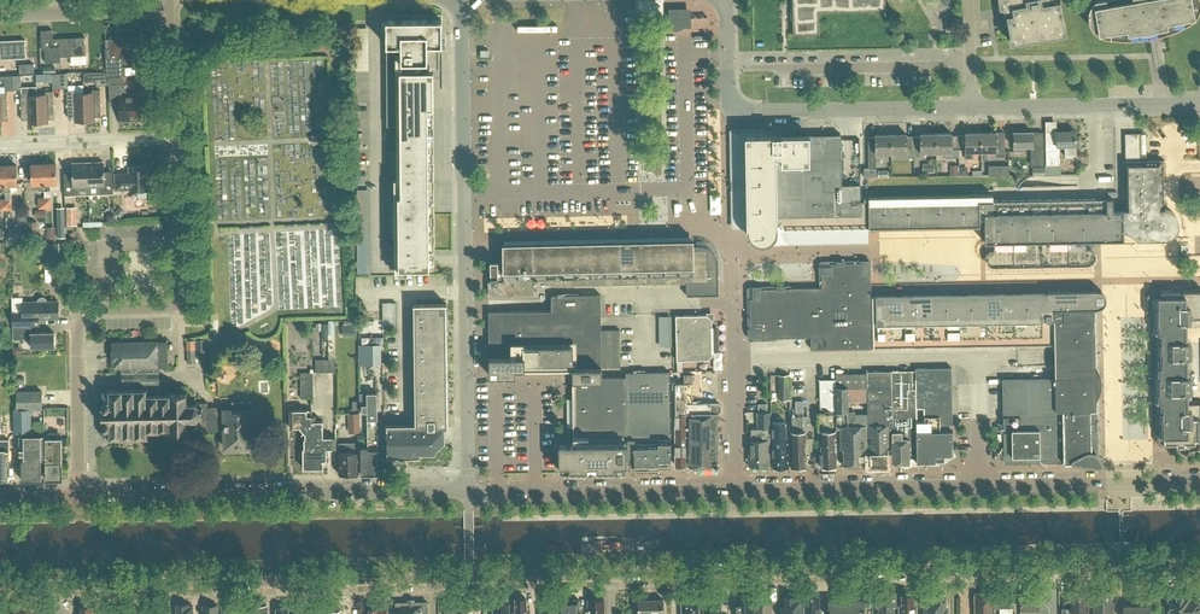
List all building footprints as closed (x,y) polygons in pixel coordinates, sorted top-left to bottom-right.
[(1000,8),(997,8),(998,17),(1007,16),(1011,42),(1066,32),(1060,0),(1059,0),(1054,1),(1054,0),(999,0),(1000,8)] [(1096,0),(1092,4),(1089,9),(1088,15),(1089,20),(1091,25),(1094,30),(1099,34),(1105,36),(1111,37),(1138,38),(1149,36),(1160,34),(1179,27),(1185,24),(1192,20),(1196,17),(1199,12),(1199,9),(1199,0),(1096,0)] [(687,8),(679,8),(679,17),(669,17),(669,27),(671,29),(673,30),(677,30),(680,29),(681,28),(683,27),(686,26),(690,26),(690,25),(691,25),(691,16),(688,17),(688,11),(687,8)] [(394,178),(395,274),(407,274),(407,268),(429,268),(429,251),(435,250),(434,213),(429,213),(428,45),(442,45),(442,14),(386,15),(387,151),(398,151),(398,178),(394,178)] [(84,36),(59,38),(52,38),(52,29),(40,30),(41,49),(45,49),(45,62),(61,61),(60,56),(85,55),(84,36)] [(110,39),(110,49),(106,49),(107,76),(123,75),(123,67),(116,67),(116,58),(130,57),(130,60),(139,60),(140,58),(140,56),(139,37),(117,38),(116,40),(116,42),(111,43),(110,39)] [(26,57),(25,39),(0,40),(0,48),(0,49),(0,58),(26,57)] [(32,62),(17,63),(18,73),(33,72),(32,62)] [(94,71),(94,85),(106,85),(105,71),(94,71)] [(52,74),(53,89),(68,88),(67,73),(52,74)] [(0,76),(0,81),(5,81),(5,90),(14,90),(13,75),(5,76),(0,76)] [(21,75),(13,75),(14,90),(21,90),(21,75)] [(125,84),(109,84),(110,103),(120,102),(120,121),(141,120),(141,111),(138,111),(138,94),(126,94),(125,84)] [(94,117),(101,117),(100,89),(92,89),(92,93),(84,93),(85,120),(95,120),(94,117)] [(75,90),(67,90),(68,118),(75,118),(75,121),(85,120),(84,93),(75,93),(75,90)] [(46,94),(37,95),(38,122),(48,122),(48,119),(55,118),(54,91),(46,91),(46,94)] [(38,122),(37,95),(29,95),(29,92),(21,92),(22,120),(28,119),(29,123),(38,122)] [(8,120),(7,93),(0,93),(0,124),(1,124),(1,120),(8,120)] [(869,227),(869,226),(868,201),(860,201),(860,184),(842,185),(841,134),(773,135),(764,135),(764,130),(730,130),(733,226),(742,226),(748,226),(747,229),(748,232),(749,234),(750,237),(752,239),(754,241),(757,242),(760,243),(762,243),(765,243),(768,242),(771,241),(773,239),(775,237),(776,234),(786,242),(863,241),(862,227),(869,227)] [(1046,164),(1059,164),(1059,146),(1065,146),(1065,156),(1076,156),(1076,146),(1076,131),(1057,131),(1057,132),(1045,132),(1046,164)] [(981,133),(981,152),(996,152),(996,155),(1004,155),(1004,135),(997,135),(997,132),(981,133)] [(1043,132),(1039,132),(1012,132),(1013,147),(1030,147),(1030,164),(1043,164),(1043,132)] [(1133,162),(1144,162),(1144,132),(1123,132),(1123,159),(1133,159),(1133,162)] [(913,152),(913,157),(921,156),(921,153),(936,153),(936,147),(936,133),(921,134),(921,136),(913,136),(913,152)] [(958,156),(958,136),(952,136),(952,133),(936,133),(936,147),(936,153),(945,153),(945,156),(958,156)] [(973,152),(981,152),(981,133),(966,133),(966,135),(958,136),(958,156),(959,162),(966,162),(966,156),(973,156),(973,152)] [(869,168),(864,168),(864,177),(876,177),(876,153),(891,153),(891,134),(876,134),(876,137),(868,137),(869,168)] [(891,134),(891,153),(906,153),(906,157),(913,157),(913,152),(913,136),(907,136),(907,134),(891,134)] [(323,135),(312,136),(313,144),(323,144),(323,135)] [(73,172),(64,173),(65,196),(79,195),(78,187),(89,186),(88,162),(73,163),(73,172)] [(88,162),(89,186),(99,186),(100,194),(113,194),(112,171),(103,171),(103,162),(88,162)] [(936,171),(935,163),(924,163),(924,172),(936,171)] [(38,191),(44,191),(44,164),(31,165),(32,184),(38,184),(38,191)] [(50,183),(57,183),(56,164),(44,164),(44,191),(44,197),(45,209),(51,208),(50,190),(50,183)] [(11,191),(17,191),(17,165),(4,166),(5,192),(5,199),(6,210),(12,210),(11,191)] [(115,173),(116,189),(130,189),(130,191),(148,190),(150,190),(150,182),(148,182),(147,165),(129,165),(129,173),(115,173)] [(950,165),(950,175),(958,175),(958,165),(950,165)] [(986,165),(986,174),(1007,174),(1007,165),(986,165)] [(868,197),(868,201),(869,226),(979,224),(979,221),(984,221),(985,242),(993,242),(993,250),(989,250),(986,253),(984,256),(984,260),(986,263),(989,265),(993,266),(1089,266),(1092,265),(1095,262),(1096,259),(1096,256),(1094,253),(1091,251),(1088,250),(1088,242),(1103,241),(1106,237),(1111,233),(1117,232),(1123,232),(1123,212),(1113,212),(1113,199),(1106,199),(1107,204),(1096,204),(1096,199),(1079,200),(1078,174),(1037,175),(1034,175),(1032,176),(1029,177),(1026,178),(1024,180),(1021,182),(1019,184),(1017,188),(1016,191),(1015,195),(1015,200),(992,201),(992,195),(868,197)] [(68,207),(68,225),(78,225),(78,207),(68,207)] [(119,207),(115,212),(120,217),(125,212),(119,207)] [(66,220),(58,220),(58,237),(67,237),(66,220)] [(38,239),(37,222),(29,222),(29,239),(38,239)] [(10,242),(25,241),(24,227),(9,228),(10,242)] [(55,227),(47,227),(47,238),(55,238),(55,227)] [(40,243),(40,257),(59,257),(58,243),(40,243)] [(491,282),(489,282),(489,296),(520,295),(520,286),(534,285),(687,282),(687,296),(719,295),(718,263),(718,260),(717,257),(715,254),(713,251),(710,249),(707,247),(704,246),(700,245),(694,245),(694,243),(503,247),(503,260),(491,260),(491,282)] [(788,288),(758,289),(758,292),(751,299),(748,299),(749,329),(752,329),(758,335),(758,338),(810,337),(810,350),(873,348),(873,347),(871,295),(871,271),(868,271),(861,264),(861,262),(831,263),(831,265),(824,272),(821,272),(821,278),(821,287),(811,297),(796,298),(788,290),(788,288)] [(534,285),(520,286),(520,295),(534,295),(534,285)] [(1165,287),(1165,291),(1152,291),(1147,295),(1147,311),(1153,316),(1153,343),(1156,345),(1158,345),(1158,368),(1156,368),(1157,404),(1159,404),(1159,441),(1164,446),(1169,446),(1169,449),(1176,449),(1176,446),(1195,445),(1195,444),(1199,444),(1199,403),(1188,403),(1186,320),(1199,319),(1199,290),(1192,290),(1192,286),(1165,287)] [(1047,291),(1047,292),(1047,311),(1054,311),(1055,343),(1055,378),(1003,378),(1003,426),(995,426),(995,432),(1003,432),(1004,448),(1000,455),(1010,461),(1012,456),(1020,461),(1024,458),(1037,458),(1042,460),(1048,456),(1065,456),(1064,463),(1091,463),(1091,455),(1098,455),(1095,290),(1047,291)] [(1047,292),(871,295),(873,347),(1055,343),(1054,311),(1047,311),(1047,292)] [(48,301),(22,302),(23,312),(12,312),(12,326),(31,326),(39,326),(39,320),(49,320),(49,316),(58,316),(58,301),(55,301),(55,295),(48,295),(48,301)] [(552,312),(488,313),(489,370),(497,370),(498,377),(516,376),(516,370),(572,369),(574,444),(560,445),(560,469),(570,469),(570,472),(588,472),(588,469),(598,469),(598,472),(616,471),(616,468),(628,468),(628,461),(629,461),(627,373),(626,373),(626,377),(602,378),(602,368),(621,368),(620,330),(601,331),(600,295),(551,296),(551,297),(552,297),(552,312)] [(396,325),(396,302),(383,302),(383,326),(396,325)] [(444,442),(444,428),(448,428),(446,304),(417,304),(419,427),(387,428),(387,457),(420,456),(420,452),(434,452),(434,451),(444,442)] [(707,314),(675,315),(677,360),(708,359),(713,355),(712,319),(707,314)] [(353,335),(353,321),(341,321),(341,335),(353,335)] [(31,326),(12,326),(12,340),(31,340),(31,348),(55,347),(55,333),(32,333),(31,326)] [(122,380),(122,387),(121,387),(121,389),(110,390),(108,388),(107,389),(109,391),(104,391),(103,390),(101,391),(103,393),(103,401),(102,401),(102,406),(101,406),(101,421),(102,421),(103,427),(103,435),(102,437),(103,438),(105,436),(109,436),(108,438),(109,439),(111,437),(122,437),(122,439),(124,439),(124,437),(134,437),(134,439),(136,439),(136,437),(146,437),(148,439),(150,437),(149,436),(149,435),(149,431),(157,431),(157,433),(159,433),(159,431),(169,431),(168,432),(170,433),(171,432),(174,432),(175,435),(183,435),(183,432),(186,432),(188,433),(189,432),(188,431),(193,431),(193,432),(194,432),(194,431),(202,431),(207,430),(207,431),(217,431),(217,430),(224,430),(225,447),(253,447),(252,401),(232,402),(232,409),(224,409),(224,410),(221,410),(221,418),(217,418),(217,407),(207,407),(207,403),(197,403),(197,402),(196,401),(195,403),(186,403),(186,394),(188,392),(186,391),(185,393),(182,393),(182,389),(174,390),(174,393),(171,393),(169,391),(167,393),(169,394),(159,394),(159,367),(159,366),(165,366),(167,366),(167,365),(168,365),(168,364),(167,364),(167,357),(168,357),(167,357),(167,350),(167,349),(166,343),(167,343),(167,342),(166,342),(166,341),(165,341),(165,342),(159,342),(159,341),(158,341),(157,341),(157,342),(149,342),(149,341),(148,341),(148,342),(140,342),(140,341),(139,341),(139,342),(132,342),(132,341),(130,341),(130,342),(123,342),(122,342),(114,343),(114,342),(113,342),(113,343),(112,343),(112,344),(113,344),(113,351),(112,351),(112,352),(113,352),(113,358),(112,358),(112,360),(113,360),(113,366),(112,366),(112,367),(113,367),(113,368),(115,368),(115,367),(122,367),(122,375),(119,375),(120,380),(122,380)] [(362,364),(379,364),(379,345),(362,345),(362,364)] [(13,346),(13,355),(21,355),(21,346),(13,346)] [(187,350),(188,363),(196,363),(195,350),(187,350)] [(335,358),(315,358),(315,371),(335,371),(335,358)] [(917,455),(917,463),(941,463),(941,459),(946,456),(948,459),(952,456),(953,456),(953,455),(952,432),(941,432),(940,425),(952,425),(951,368),(915,369),(916,393),(916,409),(923,409),(923,421),(916,421),(917,455)] [(891,371),(893,463),(892,464),(909,463),(909,458),(914,455),(917,455),(916,421),(916,409),(916,393),(913,393),(913,370),(891,371)] [(869,422),(870,465),(887,465),(887,463),(893,463),(891,371),(866,371),(867,422),(869,422)] [(300,372),(301,398),(313,398),(313,372),(300,372)] [(635,470),(660,469),(660,466),(672,466),(670,372),(627,373),(629,461),(635,461),(635,470)] [(676,413),(675,413),(675,466),(687,466),(714,466),(716,468),(720,465),(718,463),(718,444),(719,444),(719,431),(718,431),(718,413),(721,411),(721,406),(718,403),(702,403),(702,400),(692,400),(692,374),(684,374),(684,383),(675,383),(676,413)] [(778,399),(789,399),(789,374),(778,374),(778,399)] [(835,375),(835,379),(820,379),(820,412),(818,412),(818,430),(821,430),(821,463),(821,464),(822,465),(823,466),(824,466),(836,466),(835,430),(837,430),(837,413),(844,413),(848,412),(848,388),(866,388),(866,374),(835,375)] [(42,391),(17,391),(17,409),(30,409),(42,409),(42,391)] [(367,393),(367,446),(360,447),(361,474),(380,474),(380,449),(379,449),(379,447),(377,447),(376,393),(367,393)] [(13,409),(14,433),(31,433),(30,409),(17,409),(13,409)] [(306,438),(304,439),(304,448),(303,448),(303,469),(314,469),(314,471),(323,471),(323,449),(326,449),(326,437),(322,437),(322,420),(314,420),(314,416),(311,416),(311,409),(290,409),(290,427),(301,427),(301,429),(306,433),(306,438)] [(770,411),(759,411),(759,429),(751,429),(751,440),(749,440),(749,466),(769,465),(769,440),(771,440),(770,411)] [(348,412),(348,432),(360,432),(360,412),(348,412)] [(844,449),(844,465),(870,465),(869,449),(866,450),(865,414),(855,414),(855,412),(848,412),(844,413),(844,426),(840,426),(841,449),(844,449)] [(0,415),(0,480),(8,480),(8,462),(8,440),(0,440),(0,429),(1,429),(1,415),(0,415)] [(792,431),(791,431),(791,467),(803,466),(804,466),(805,466),(805,465),(806,464),(806,463),(805,431),(803,431),(803,416),(792,416),(792,431)] [(784,421),(773,421),(773,437),(772,437),(773,467),(789,467),(788,437),(784,437),(784,421)] [(49,432),(49,437),(45,437),(46,459),(46,479),(63,479),(62,437),(58,437),(58,432),(49,432)] [(46,459),(45,437),(45,436),(20,436),(20,460),(22,460),(22,480),(41,479),(41,459),(46,459)] [(339,443),(339,452),(339,474),(358,474),(358,452),(357,452),(357,443),(339,443)] [(1088,613),(1087,587),(1069,588),(1070,607),(1061,608),(1061,613),(1088,613)] [(1092,591),(1092,613),(1112,613),(1112,602),(1109,602),(1109,590),(1092,591)] [(879,613),(894,613),(894,606),(896,606),(896,592),(885,592),(885,593),(877,593),(877,606),(879,606),(879,613)] [(991,592),(975,592),(975,613),(991,613),(991,592)] [(994,592),(995,607),(1000,606),(1000,613),(1008,613),(1008,612),(1012,612),(1012,606),(1013,606),(1012,592),(994,592)] [(704,594),(704,613),(721,613),(721,594),(704,594)] [(757,597),(758,609),(757,609),(757,613),(772,613),(772,609),(768,609),(768,596),(766,597),(765,594),(760,595),(759,597),(757,597)] [(925,596),(925,606),(924,606),(924,613),(948,613),(948,608),(946,608),(945,594),(935,594),(935,596),(925,596)] [(736,595),(736,613),(754,613),(754,609),(752,609),(751,595),(736,595)] [(802,595),(785,595),(785,607),(782,607),(782,613),(802,613),(802,595)] [(899,613),(916,613),(916,609),(913,609),(913,595),(901,595),(902,605),(899,605),(899,613)] [(825,607),(819,608),(818,596),(805,596),(806,613),(825,613),(825,607)] [(1043,601),(1039,602),(1039,596),(1020,596),(1021,613),(1048,613),(1048,606),(1045,606),(1045,604),(1043,601)] [(1199,600),(1189,600),(1189,596),(1170,596),(1170,613),(1199,613),(1199,600)] [(605,613),(604,611),(604,599),(602,599),(602,597),(594,598),(594,599),(588,599),(588,612),(586,612),(587,613),(605,613)] [(530,611),(527,612),(526,599),(524,599),(522,598),(519,598),(518,599),(516,599),(516,612),(514,612),(514,613),(530,613),(530,611)] [(557,598),(543,598),(543,608),(541,608),(541,613),(557,613),(557,598)] [(581,610),(579,610),(579,600),(569,600),(569,599),(566,599),(566,598),(562,598),(561,599),(559,600),(559,613),(581,613),(581,610)] [(638,600),(638,613),(652,613),(652,599),(638,600)] [(652,599),(652,613),(663,613),(663,599),(652,599)] [(699,599),(682,599),(682,613),(699,613),(699,599)] [(827,599),(827,613),(845,613),(845,599),(827,599)] [(845,599),(845,613),(865,613),(865,599),(845,599)] [(445,603),(445,613),(467,613),(467,602),(445,603)] [(222,612),(222,613),(241,613),(238,613),(238,603),(226,604),(226,612),(222,612)] [(267,605),(263,605),(263,603),(257,603),(257,605),(248,605),(249,613),(267,613),(267,605)] [(177,605),(177,613),(193,613),(192,607),(188,607),(188,604),(177,605)] [(427,604),(401,605),(401,613),(428,613),(427,604)] [(509,604),(493,604),(493,613),(509,613),(509,604)] [(1124,605),(1124,613),(1150,613),(1150,604),(1124,605)] [(152,607),(152,613),(168,613),(168,606),(160,607),(160,605),(154,605),(154,607),(152,607)] [(218,606),(202,606),(202,613),(218,613),(218,606)]
